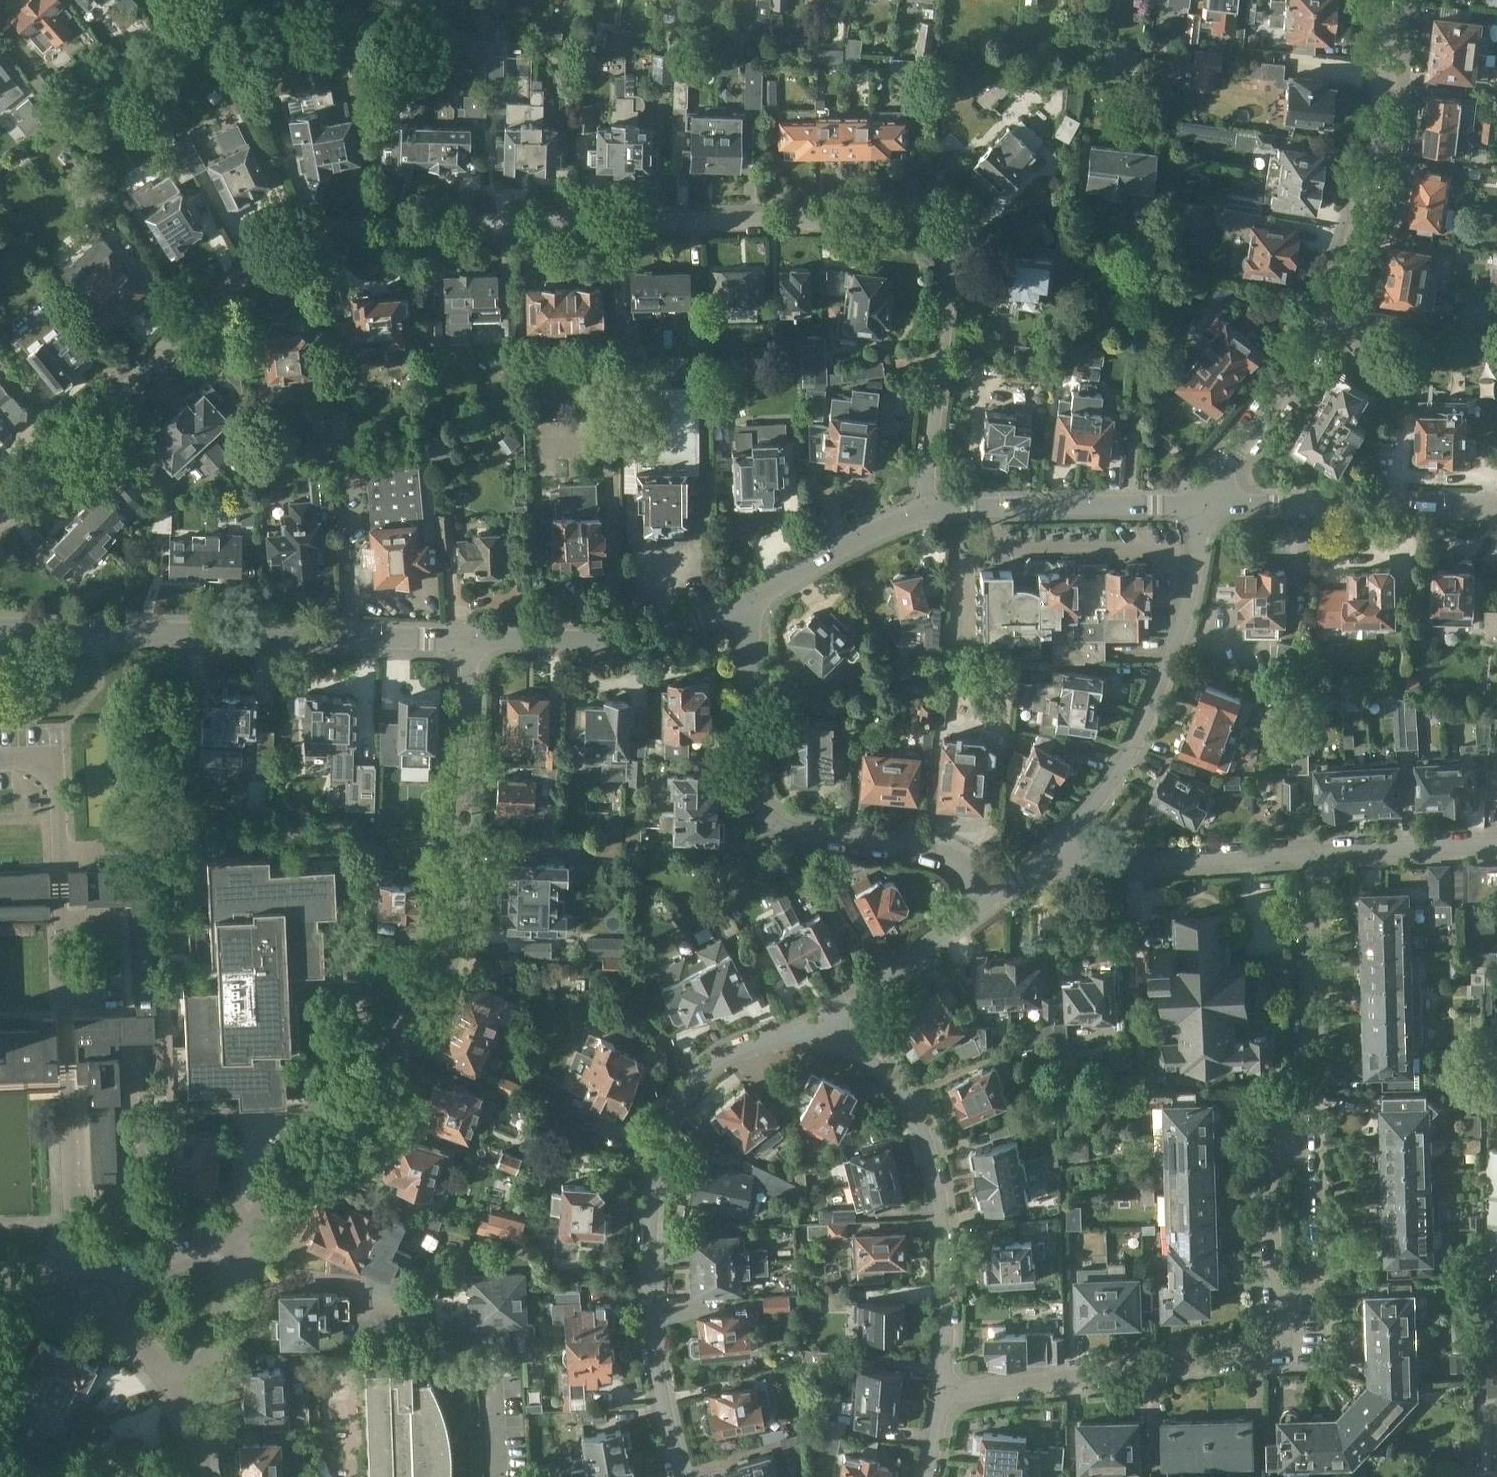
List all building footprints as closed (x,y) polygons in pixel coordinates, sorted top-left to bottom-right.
[(62,4),(63,3),(60,0),(28,0),(23,4),(26,7),(13,18),(27,35),(28,34),(44,52),(55,42),(56,42),(69,30),(63,23),(72,15),(62,4)] [(135,0),(119,0),(115,3),(128,17),(140,6),(135,0)] [(771,0),(757,0),(754,23),(769,25),(771,0)] [(773,9),(786,10),(786,0),(774,0),(773,9)] [(1205,4),(1208,4),(1207,16),(1205,16),(1205,15),(1189,14),(1186,41),(1202,43),(1203,31),(1232,34),(1235,0),(1206,0),(1205,4)] [(1255,10),(1256,0),(1247,0),(1247,10),(1255,11),(1255,10)] [(1270,11),(1270,12),(1333,18),(1334,7),(1339,8),(1339,0),(1271,0),(1270,11)] [(1270,12),(1270,11),(1255,10),(1255,11),(1247,10),(1245,22),(1252,23),(1252,19),(1264,20),(1264,17),(1270,18),(1269,25),(1288,26),(1287,38),(1294,38),(1293,52),(1315,54),(1316,40),(1331,41),(1331,40),(1336,41),(1337,28),(1332,27),(1333,18),(1270,12)] [(1435,46),(1434,47),(1487,53),(1490,25),(1481,24),(1438,18),(1438,21),(1434,23),(1433,30),(1436,32),(1434,46),(1435,46)] [(502,23),(478,20),(475,38),(500,41),(502,23)] [(690,23),(688,44),(696,45),(699,23),(690,23)] [(917,52),(915,66),(928,68),(934,25),(921,23),(917,52)] [(618,36),(619,29),(607,28),(604,45),(617,46),(618,36)] [(534,29),(533,42),(550,44),(551,31),(547,31),(534,29)] [(551,31),(550,44),(564,45),(565,32),(551,31)] [(671,35),(669,53),(684,55),(686,37),(671,35)] [(629,48),(631,37),(618,36),(617,46),(629,48)] [(862,65),(863,53),(865,39),(850,38),(847,63),(862,65)] [(1001,38),(997,69),(1011,71),(1015,39),(1001,38)] [(373,40),(361,39),(361,56),(373,56),(373,51),(373,40)] [(1487,53),(1434,47),(1431,74),(1445,75),(1445,78),(1453,79),(1453,76),(1474,79),(1474,78),(1487,80),(1489,66),(1485,65),(1487,53)] [(1182,65),(1180,85),(1191,86),(1212,88),(1214,70),(1218,70),(1220,53),(1220,52),(1195,49),(1195,53),(1193,67),(1182,65)] [(126,56),(115,50),(110,59),(121,66),(126,56)] [(653,77),(674,79),(675,54),(654,53),(653,77)] [(503,56),(486,56),(486,95),(486,96),(486,110),(503,111),(503,108),(503,102),(503,56)] [(1166,60),(1164,77),(1179,79),(1181,61),(1166,60)] [(760,113),(761,95),(762,62),(747,61),(746,95),(746,113),(760,113)] [(1038,74),(1054,77),(1056,64),(1040,61),(1038,74)] [(1239,74),(1255,76),(1283,79),(1284,63),(1262,61),(1261,64),(1240,70),(1239,74)] [(2,102),(10,112),(24,101),(21,97),(24,95),(18,89),(20,87),(0,64),(0,101),(1,103),(2,102)] [(905,68),(905,91),(921,91),(921,68),(905,68)] [(313,76),(315,88),(328,86),(325,73),(313,76)] [(614,170),(623,170),(627,74),(623,74),(623,77),(618,77),(617,109),(611,109),(611,126),(599,126),(598,149),(589,149),(589,165),(597,165),(597,168),(614,168),(614,170)] [(635,74),(627,74),(623,170),(632,170),(632,168),(650,169),(650,167),(658,167),(659,150),(651,150),(651,127),(638,127),(638,112),(641,112),(645,110),(647,106),(647,101),(645,97),(640,94),(634,94),(634,84),(637,84),(637,75),(635,75),(635,74)] [(1321,122),(1330,123),(1330,120),(1332,117),(1333,113),(1333,108),(1332,106),(1332,103),(1331,103),(1333,87),(1323,85),(1324,79),(1329,80),(1330,78),(1323,77),(1323,79),(1289,75),(1288,80),(1287,80),(1285,98),(1278,97),(1276,117),(1315,121),(1315,122),(1321,123),(1321,122)] [(1072,76),(1066,112),(1078,114),(1084,78),(1072,76)] [(674,81),(674,106),(689,107),(689,81),(674,81)] [(776,82),(764,82),(764,111),(776,111),(776,82)] [(324,125),(331,164),(341,163),(343,170),(359,168),(357,159),(359,159),(351,118),(343,119),(340,101),(335,102),(333,88),(323,90),(329,124),(324,125)] [(328,165),(331,164),(324,125),(329,124),(323,90),(314,92),(318,112),(290,117),(293,136),(302,135),(306,154),(297,156),(300,172),(309,171),(309,172),(329,169),(328,165)] [(531,93),(531,103),(544,104),(544,90),(531,90),(531,93)] [(1145,105),(1164,108),(1166,94),(1148,91),(1145,105)] [(524,165),(530,166),(531,103),(531,93),(525,93),(525,103),(508,102),(507,126),(506,126),(505,143),(497,143),(496,167),(524,168),(524,165)] [(428,126),(427,162),(429,162),(428,165),(429,166),(429,174),(446,175),(446,166),(447,166),(448,164),(465,165),(465,145),(468,145),(469,127),(485,127),(486,110),(486,96),(465,95),(465,108),(457,108),(451,103),(442,103),(438,107),(434,107),(433,126),(428,126)] [(1423,114),(1422,123),(1467,128),(1467,129),(1473,130),(1475,114),(1472,114),(1474,100),(1463,99),(1429,95),(1427,112),(1423,114)] [(815,99),(816,110),(816,155),(829,156),(831,158),(837,158),(839,155),(841,155),(840,114),(828,114),(828,107),(824,107),(824,99),(815,99)] [(543,127),(544,104),(531,103),(530,166),(535,166),(535,168),(554,168),(554,165),(562,166),(563,151),(555,151),(556,127),(543,127)] [(382,146),(382,162),(391,163),(391,164),(409,165),(409,162),(427,162),(428,126),(424,126),(424,121),(428,121),(428,104),(412,104),(411,124),(410,124),(392,123),(391,146),(382,146)] [(580,105),(579,131),(591,131),(592,105),(580,105)] [(35,106),(22,116),(34,132),(48,123),(35,106)] [(706,112),(689,112),(688,128),(692,128),(692,150),(684,150),(684,164),(691,164),(691,166),(696,166),(699,168),(702,168),(705,166),(709,166),(708,168),(713,168),(714,135),(715,107),(706,106),(706,112)] [(745,130),(746,113),(725,112),(725,107),(715,107),(714,135),(713,168),(722,168),(722,167),(726,167),(729,168),(733,169),(735,167),(739,168),(739,165),(748,165),(748,151),(739,151),(740,130),(745,130)] [(868,110),(868,115),(868,155),(873,155),(875,157),(881,157),(882,155),(900,155),(900,145),(905,144),(905,131),(908,131),(908,122),(905,122),(905,120),(896,119),(896,109),(868,110)] [(816,110),(791,110),(780,110),(780,144),(780,146),(795,146),(795,156),(804,156),(805,158),(811,158),(812,155),(816,155),(816,110)] [(1068,142),(1080,120),(1066,112),(1054,133),(1068,142)] [(868,115),(840,114),(841,155),(846,155),(848,158),(854,158),(856,155),(868,155),(868,115)] [(993,171),(1033,130),(1023,120),(1013,130),(1010,128),(993,144),(980,157),(993,171)] [(1179,120),(1177,138),(1192,141),(1192,136),(1236,142),(1237,136),(1255,139),(1254,144),(1275,148),(1277,135),(1179,120)] [(1496,122),(1485,121),(1484,130),(1496,132),(1496,122)] [(1422,123),(1421,132),(1424,135),(1422,151),(1457,156),(1471,157),(1473,147),(1465,139),(1467,129),(1467,128),(1422,123)] [(209,160),(208,161),(210,165),(228,203),(229,202),(233,210),(249,202),(246,195),(247,194),(246,192),(268,181),(249,141),(246,142),(239,127),(237,124),(215,135),(224,153),(209,160)] [(1043,140),(1033,130),(993,171),(986,178),(1000,191),(1007,184),(1008,185),(1021,171),(1020,170),(1037,153),(1033,150),(1043,140)] [(1496,132),(1484,130),(1483,140),(1495,141),(1496,132)] [(188,136),(176,143),(193,174),(205,167),(188,136)] [(193,174),(176,143),(166,149),(183,181),(193,174)] [(1157,150),(1094,144),(1089,184),(1106,186),(1106,189),(1126,191),(1127,185),(1153,188),(1157,150)] [(1272,156),(1269,174),(1318,182),(1319,178),(1321,177),(1322,170),(1320,167),(1321,163),(1320,163),(1321,154),(1279,147),(1277,156),(1272,156)] [(1412,198),(1412,200),(1447,205),(1451,176),(1442,174),(1442,172),(1428,170),(1427,172),(1418,171),(1416,181),(1415,181),(1414,186),(1411,190),(1411,193),(1412,198)] [(1318,182),(1269,174),(1265,193),(1271,194),(1270,202),(1313,210),(1314,200),(1315,200),(1316,196),(1318,195),(1319,187),(1317,185),(1318,182)] [(152,182),(133,195),(140,205),(137,207),(144,218),(147,216),(160,236),(154,240),(153,244),(160,255),(165,255),(170,252),(171,253),(187,243),(186,240),(200,231),(202,223),(181,191),(179,193),(178,191),(180,190),(171,176),(169,178),(167,176),(154,185),(152,182)] [(834,199),(842,199),(842,191),(834,191),(834,199)] [(1262,199),(1227,193),(1224,208),(1255,213),(1260,214),(1262,199)] [(1198,223),(1201,206),(1172,200),(1169,218),(1198,223)] [(1447,205),(1412,200),(1410,203),(1409,207),(1411,212),(1410,215),(1411,215),(1409,226),(1419,227),(1419,229),(1434,231),(1434,229),(1443,231),(1447,205)] [(1255,213),(1224,208),(1219,207),(1217,222),(1244,227),(1245,222),(1253,223),(1255,213)] [(1245,267),(1245,268),(1245,272),(1252,273),(1254,276),(1260,277),(1264,275),(1290,279),(1294,257),(1296,256),(1297,249),(1295,246),(1296,238),(1292,238),(1293,231),(1281,229),(1281,232),(1252,227),(1252,229),(1248,228),(1245,244),(1249,244),(1248,251),(1246,253),(1245,254),(1244,255),(1243,258),(1243,259),(1243,260),(1243,261),(1243,262),(1244,265),(1245,267)] [(98,233),(59,270),(74,286),(75,288),(105,321),(115,312),(116,312),(123,320),(138,306),(131,298),(132,297),(131,296),(140,288),(109,256),(108,256),(104,252),(110,246),(98,233)] [(1464,244),(1440,241),(1438,254),(1462,257),(1464,244)] [(999,287),(998,292),(1014,294),(1013,301),(1037,304),(1037,303),(1048,304),(1050,288),(1046,288),(1048,265),(1059,266),(1065,267),(1065,266),(1067,249),(1034,245),(1033,257),(1002,253),(999,287)] [(1390,264),(1388,281),(1438,289),(1438,288),(1440,270),(1431,269),(1434,252),(1391,246),(1389,264),(1390,264)] [(809,310),(809,267),(791,267),(791,272),(781,272),(781,315),(795,315),(795,310),(809,310)] [(821,289),(834,290),(833,268),(821,267),(821,289)] [(650,270),(632,271),(633,306),(661,305),(660,273),(650,274),(650,270)] [(850,287),(848,304),(888,309),(889,305),(892,303),(893,295),(890,293),(891,290),(882,289),(884,275),(849,271),(847,286),(850,287)] [(744,272),(715,273),(715,287),(726,287),(726,302),(730,302),(730,319),(757,318),(757,302),(761,302),(761,278),(744,279),(744,272)] [(688,273),(660,273),(661,305),(688,304),(688,273)] [(496,274),(469,275),(470,321),(501,321),(501,311),(500,295),(496,295),(496,274)] [(446,318),(447,332),(470,332),(470,321),(469,275),(445,275),(446,318)] [(529,289),(529,326),(530,326),(530,332),(565,332),(565,326),(601,325),(601,305),(599,305),(599,287),(597,287),(597,280),(593,277),(584,277),(580,280),(580,287),(579,287),(579,288),(562,289),(562,288),(561,288),(561,281),(558,278),(549,278),(545,281),(546,288),(545,288),(545,289),(529,289)] [(1459,291),(1438,288),(1438,289),(1388,281),(1387,283),(1386,283),(1383,301),(1435,309),(1436,299),(1457,302),(1459,291)] [(399,296),(373,298),(373,296),(371,297),(371,295),(367,292),(357,293),(355,297),(353,297),(353,298),(352,299),(355,321),(352,321),(352,324),(343,325),(345,343),(355,342),(355,346),(384,343),(385,360),(403,358),(401,342),(403,342),(400,315),(409,315),(407,298),(399,299),(399,296)] [(34,328),(20,340),(30,352),(29,353),(55,385),(56,385),(60,390),(65,390),(73,383),(74,380),(70,374),(70,373),(69,371),(87,356),(64,327),(79,315),(64,297),(52,306),(58,313),(59,314),(54,317),(53,316),(35,330),(34,328)] [(888,309),(848,304),(847,316),(843,315),(839,318),(837,332),(840,336),(856,338),(856,331),(884,334),(886,324),(887,324),(887,321),(891,320),(891,312),(888,309)] [(706,346),(705,310),(690,310),(691,346),(706,346)] [(618,348),(634,348),(633,312),(617,312),(617,318),(618,348)] [(1399,317),(1371,312),(1369,324),(1397,329),(1399,317)] [(1199,354),(1232,380),(1246,362),(1249,364),(1251,362),(1255,361),(1259,356),(1258,352),(1260,350),(1259,348),(1265,340),(1252,330),(1246,337),(1216,314),(1207,325),(1216,332),(1212,337),(1203,330),(1197,339),(1205,345),(1199,354)] [(502,317),(503,342),(516,342),(515,317),(502,317)] [(442,319),(429,319),(428,345),(442,345),(442,319)] [(782,320),(769,320),(769,337),(782,336),(782,320)] [(1369,324),(1367,337),(1394,341),(1397,329),(1369,324)] [(286,385),(285,377),(294,376),(297,397),(313,395),(310,373),(311,373),(307,331),(283,333),(283,332),(280,332),(280,331),(278,328),(269,329),(265,333),(265,334),(263,334),(263,336),(254,337),(256,354),(265,353),(268,378),(272,378),(273,386),(286,385)] [(807,385),(825,383),(826,382),(826,374),(825,336),(801,337),(802,385),(807,385)] [(1367,337),(1365,349),(1391,353),(1394,341),(1367,337)] [(1104,352),(1087,349),(1085,362),(1102,365),(1104,352)] [(1232,380),(1199,354),(1186,371),(1180,366),(1181,364),(1173,358),(1161,372),(1198,401),(1192,409),(1205,418),(1212,409),(1214,411),(1225,396),(1221,394),(1232,380)] [(240,365),(228,375),(242,392),(243,391),(240,365)] [(1089,380),(1092,367),(1083,365),(1082,379),(1089,380)] [(841,373),(826,374),(826,382),(866,377),(865,367),(841,370),(841,373)] [(1098,367),(1092,367),(1089,380),(1096,381),(1098,367)] [(1370,394),(1347,381),(1342,378),(1318,419),(1316,418),(1300,446),(1341,470),(1362,434),(1363,435),(1368,426),(1355,419),(1370,394)] [(0,380),(0,434),(9,427),(8,424),(25,410),(13,394),(12,395),(0,380)] [(1407,381),(1392,380),(1392,416),(1407,416),(1407,381)] [(1073,390),(1072,400),(1060,399),(1053,459),(1055,462),(1067,464),(1070,462),(1071,454),(1073,454),(1073,453),(1077,454),(1087,383),(1081,382),(1080,390),(1073,390)] [(807,385),(804,415),(821,417),(825,383),(807,385)] [(1087,383),(1077,454),(1086,455),(1086,456),(1087,456),(1091,459),(1090,460),(1101,461),(1101,460),(1104,457),(1106,457),(1106,456),(1116,457),(1118,439),(1111,439),(1114,414),(1099,412),(1101,393),(1095,392),(1096,384),(1087,383)] [(174,414),(218,464),(224,458),(206,438),(228,418),(216,404),(223,398),(212,386),(205,392),(204,391),(191,404),(188,401),(174,414)] [(636,470),(636,491),(644,491),(644,530),(648,531),(651,534),(659,534),(663,530),(663,529),(667,529),(666,534),(684,534),(684,522),(686,522),(686,472),(697,472),(697,387),(636,387),(636,459),(631,459),(631,470),(636,470)] [(852,474),(865,475),(866,466),(870,466),(875,420),(879,390),(853,387),(851,398),(832,396),(829,425),(809,423),(810,458),(825,460),(825,461),(853,464),(852,474)] [(1461,459),(1466,459),(1466,456),(1474,456),(1476,454),(1476,441),(1473,439),(1468,439),(1469,413),(1467,413),(1467,403),(1422,401),(1422,412),(1420,411),(1420,424),(1419,424),(1418,457),(1420,458),(1420,464),(1436,464),(1437,458),(1445,458),(1445,459),(1450,459),(1452,461),(1459,461),(1461,460),(1461,459)] [(1011,459),(1026,461),(1030,426),(1029,426),(1031,414),(1016,412),(1015,414),(987,411),(984,431),(981,430),(979,450),(982,451),(981,461),(983,464),(996,465),(999,463),(1000,459),(1011,460),(1011,459)] [(218,464),(174,414),(158,428),(161,431),(141,450),(153,463),(160,457),(172,470),(172,469),(178,475),(195,460),(190,454),(194,450),(212,469),(218,464)] [(332,419),(317,420),(319,444),(334,442),(332,419)] [(732,453),(721,454),(722,474),(733,474),(734,496),(736,496),(736,504),(739,507),(753,506),(755,503),(755,500),(780,499),(779,485),(783,485),(781,442),(787,442),(786,423),(750,424),(751,450),(732,451),(732,453)] [(454,426),(430,427),(430,444),(454,444),(454,426)] [(426,564),(417,460),(365,465),(372,540),(364,540),(360,545),(361,563),(367,567),(374,566),(375,580),(397,578),(397,580),(399,580),(403,584),(412,583),(416,578),(418,578),(417,564),(426,564)] [(327,477),(311,478),(313,503),(329,501),(327,477)] [(79,520),(78,521),(106,548),(108,546),(103,542),(139,504),(144,509),(145,507),(119,482),(118,483),(122,487),(110,499),(100,490),(75,516),(79,520)] [(552,491),(552,497),(552,499),(552,519),(543,519),(543,561),(553,561),(553,563),(574,563),(574,565),(601,565),(600,550),(602,550),(602,531),(600,531),(600,515),(594,515),(594,482),(557,483),(557,491),(552,491)] [(158,494),(160,507),(173,505),(171,492),(158,494)] [(252,492),(239,494),(242,525),(255,524),(252,492)] [(282,528),(267,529),(269,561),(281,560),(283,575),(283,576),(283,577),(285,578),(286,580),(288,580),(290,580),(292,579),(293,579),(294,578),(295,577),(295,576),(296,574),(296,573),(295,572),(317,571),(315,545),(320,545),(318,514),(310,514),(309,501),(289,503),(290,516),(281,517),(282,528)] [(152,531),(172,532),(172,508),(153,507),(152,531)] [(450,514),(435,515),(438,545),(452,543),(450,514)] [(106,548),(78,521),(55,545),(53,543),(40,556),(38,553),(37,554),(64,581),(65,579),(58,572),(70,560),(82,572),(106,548)] [(476,573),(512,572),(512,543),(501,543),(501,533),(488,533),(487,526),(475,526),(475,540),(459,541),(459,568),(474,568),(474,572),(476,572),(476,573)] [(206,534),(205,540),(205,572),(206,572),(241,573),(242,535),(206,534)] [(205,572),(205,540),(170,539),(169,577),(206,578),(206,572),(205,572)] [(981,585),(977,585),(976,585),(975,585),(981,598),(977,598),(975,599),(981,612),(977,612),(977,611),(975,612),(981,625),(977,625),(976,625),(982,640),(1053,639),(1053,663),(1105,662),(1104,636),(1146,635),(1146,608),(1147,608),(1146,591),(1147,591),(1147,590),(1151,590),(1154,587),(1154,577),(1151,574),(1147,574),(1147,573),(1146,573),(1146,563),(1127,563),(1128,569),(1108,570),(1108,565),(1075,565),(1075,560),(1057,560),(1057,563),(1051,564),(1048,560),(1029,560),(1025,565),(1025,572),(1037,571),(1037,588),(1035,587),(1032,585),(1028,584),(1025,584),(1020,583),(1017,583),(1014,583),(1011,584),(1011,570),(981,571),(981,585)] [(1434,597),(1434,611),(1434,623),(1474,624),(1475,571),(1474,571),(1474,564),(1471,560),(1461,560),(1457,564),(1457,570),(1435,570),(1434,582),(1434,597)] [(1285,619),(1285,570),(1264,570),(1264,562),(1245,562),(1245,572),(1243,572),(1242,602),(1243,602),(1243,619),(1246,619),(1246,637),(1282,637),(1282,619),(1285,619)] [(1372,572),(1356,572),(1352,572),(1353,591),(1322,591),(1317,621),(1337,621),(1349,621),(1349,636),(1377,636),(1378,631),(1390,630),(1390,621),(1395,621),(1395,572),(1390,568),(1372,568),(1372,572)] [(888,601),(888,603),(889,603),(894,609),(898,608),(899,613),(902,626),(924,628),(926,628),(925,644),(924,652),(939,653),(942,608),(928,607),(922,572),(911,575),(902,572),(899,572),(893,578),(892,578),(893,585),(895,593),(891,594),(888,601)] [(848,638),(849,637),(841,630),(851,620),(836,605),(826,615),(833,622),(828,626),(814,612),(802,624),(797,623),(789,631),(789,637),(794,642),(794,644),(796,647),(799,650),(802,652),(804,653),(821,669),(842,648),(849,655),(852,655),(857,650),(857,647),(848,638)] [(1486,639),(1496,639),(1496,611),(1487,611),(1486,639)] [(1280,643),(1276,673),(1300,677),(1304,646),(1280,643)] [(1382,692),(1394,695),(1404,697),(1409,676),(1409,668),(1391,668),(1391,680),(1382,680),(1382,692)] [(1051,682),(1049,696),(1093,702),(1094,694),(1096,694),(1096,692),(1102,689),(1103,680),(1098,676),(1098,674),(1063,669),(1063,672),(1052,670),(1051,682)] [(1421,679),(1409,676),(1404,697),(1417,700),(1421,679)] [(665,736),(649,737),(649,759),(691,758),(691,741),(678,742),(678,734),(707,733),(707,717),(705,717),(705,693),(711,693),(711,677),(689,677),(689,682),(675,682),(670,687),(670,692),(664,692),(665,736)] [(1340,684),(1309,677),(1309,708),(1341,708),(1340,684)] [(1017,681),(1016,692),(1031,694),(1033,683),(1017,681)] [(1200,700),(1198,706),(1246,724),(1254,702),(1242,697),(1243,697),(1206,684),(1205,685),(1201,686),(1197,695),(1200,700)] [(239,691),(223,691),(222,693),(212,693),(209,689),(202,695),(205,698),(205,713),(201,713),(201,715),(193,715),(191,717),(191,731),(193,734),(200,734),(200,737),(200,747),(199,747),(199,749),(200,749),(200,762),(220,762),(220,763),(243,764),(244,732),(254,732),(256,694),(239,694),(239,691)] [(538,765),(558,765),(558,748),(548,748),(548,696),(547,696),(543,692),(536,692),(533,695),(507,695),(507,699),(501,699),(501,712),(507,712),(506,739),(531,739),(531,748),(544,748),(544,754),(539,753),(538,765)] [(1092,710),(1093,702),(1049,696),(1031,694),(1016,692),(1014,705),(1031,706),(1042,707),(1040,722),(1091,730),(1091,728),(1098,725),(1099,715),(1094,711),(1094,710),(1092,710)] [(296,697),(295,711),(297,714),(305,714),(305,715),(306,715),(305,739),(306,739),(306,751),(326,752),(326,748),(332,748),(331,778),(332,778),(346,779),(347,779),(346,807),(345,807),(345,809),(347,809),(347,808),(373,809),(375,810),(375,808),(374,808),(375,780),(376,780),(376,778),(375,778),(375,767),(376,767),(376,765),(374,765),(362,765),(360,765),(354,765),(354,764),(352,764),(353,740),(354,740),(355,703),(350,697),(349,697),(328,696),(328,694),(306,694),(306,695),(298,695),(296,697)] [(1397,748),(1409,748),(1408,727),(1406,727),(1404,697),(1394,695),(1397,748)] [(400,764),(428,765),(429,748),(432,748),(434,701),(414,700),(414,699),(400,698),(398,722),(381,721),(380,762),(400,763),(400,764)] [(936,698),(934,723),(944,724),(946,699),(936,698)] [(856,699),(855,719),(869,720),(870,700),(856,699)] [(577,707),(576,725),(586,726),(586,731),(579,735),(578,748),(584,751),(584,761),(589,761),(591,763),(597,763),(600,760),(607,761),(625,761),(626,751),(626,742),(628,742),(629,726),(627,726),(628,701),(605,701),(605,706),(586,706),(586,707),(577,707)] [(920,723),(932,725),(933,705),(922,704),(920,723)] [(1237,747),(1246,724),(1198,706),(1190,729),(1237,747)] [(790,750),(832,749),(832,718),(790,718),(790,733),(788,736),(788,744),(790,747),(790,750)] [(1287,732),(1298,732),(1308,732),(1308,724),(1287,724),(1287,732)] [(1417,727),(1408,727),(1409,748),(1419,747),(1417,727)] [(1237,747),(1190,729),(1188,734),(1182,737),(1179,745),(1182,750),(1181,751),(1217,764),(1229,768),(1233,757),(1237,747)] [(257,770),(272,771),(274,731),(259,730),(257,770)] [(1298,732),(1298,745),(1308,745),(1308,732),(1298,732)] [(1354,747),(1354,733),(1344,734),(1344,747),(1354,747)] [(1024,747),(1030,750),(1026,758),(1013,752),(1010,750),(1009,762),(1030,771),(1051,781),(1054,777),(1056,778),(1057,775),(1064,778),(1071,764),(1064,761),(1065,758),(1050,751),(1056,739),(1037,735),(1033,742),(1028,739),(1024,747)] [(939,786),(938,802),(979,806),(982,765),(991,761),(992,750),(984,745),(984,741),(943,738),(940,772),(934,772),(933,786),(939,786)] [(1309,772),(1308,745),(1298,745),(1293,745),(1293,772),(1309,772)] [(892,755),(890,755),(876,754),(877,748),(866,748),(866,754),(864,754),(862,794),(873,795),(876,798),(882,799),(885,796),(889,797),(891,768),(892,755)] [(1241,748),(1239,756),(1251,758),(1253,749),(1241,748)] [(832,749),(790,750),(790,751),(788,753),(788,761),(791,764),(791,783),(793,785),(816,785),(818,783),(818,779),(832,779),(832,749)] [(901,798),(914,799),(916,758),(917,751),(891,749),(890,755),(892,755),(891,768),(889,797),(892,800),(898,800),(901,798)] [(1474,756),(1447,757),(1449,806),(1448,806),(1448,809),(1477,807),(1474,756)] [(1421,807),(1448,806),(1449,806),(1447,757),(1420,758),(1420,765),(1419,765),(1421,807)] [(1385,764),(1372,765),(1375,811),(1403,810),(1399,758),(1385,759),(1385,764)] [(631,759),(630,784),(643,785),(644,759),(631,759)] [(1347,809),(1345,766),(1330,767),(1329,761),(1318,762),(1319,770),(1318,770),(1321,816),(1348,815),(1348,809),(1347,809)] [(1009,762),(1007,778),(1014,781),(1009,791),(1024,798),(1020,806),(1034,813),(1037,806),(1039,807),(1051,781),(1030,771),(1009,762)] [(558,766),(558,765),(538,765),(531,765),(531,776),(553,777),(553,766),(558,766)] [(1347,809),(1348,809),(1356,808),(1362,812),(1375,811),(1372,765),(1345,766),(1347,809)] [(1189,779),(1171,769),(1165,779),(1163,778),(1161,782),(1158,783),(1155,787),(1156,791),(1153,795),(1157,797),(1154,802),(1155,806),(1164,812),(1169,810),(1171,807),(1187,816),(1187,815),(1198,821),(1206,807),(1197,802),(1201,793),(1205,796),(1211,785),(1200,778),(1198,782),(1190,778),(1189,779)] [(1496,798),(1496,770),(1490,770),(1488,797),(1496,798)] [(673,795),(673,808),(713,809),(714,791),(712,791),(713,775),(704,774),(704,773),(671,772),(670,794),(673,795)] [(1241,776),(1229,776),(1229,784),(1241,784),(1241,776)] [(534,779),(498,777),(496,809),(497,809),(497,813),(514,814),(514,809),(533,810),(534,792),(543,793),(544,780),(534,779)] [(841,800),(848,800),(849,780),(842,780),(841,800)] [(1299,780),(1283,780),(1283,808),(1300,808),(1299,780)] [(713,818),(713,809),(673,808),(673,811),(657,810),(657,807),(644,806),(644,823),(672,824),(672,840),(718,842),(718,837),(723,838),(723,820),(715,819),(715,818),(713,818)] [(1035,822),(1042,829),(1052,820),(1045,813),(1035,822)] [(622,839),(593,838),(593,853),(622,854),(622,839)] [(373,846),(372,862),(385,862),(385,846),(373,846)] [(186,1046),(172,1046),(174,1094),(188,1093),(188,1094),(239,1091),(239,1106),(287,1104),(286,1089),(285,1056),(280,1056),(280,1046),(299,1046),(298,1033),(297,998),(293,998),(292,998),(291,974),(292,974),(324,973),(322,925),(318,925),(317,915),(336,914),(334,867),(269,870),(269,855),(248,856),(207,858),(210,915),(188,916),(189,924),(189,934),(190,964),(212,963),(217,963),(218,987),(184,988),(185,1012),(186,1046)] [(501,895),(564,897),(565,880),(566,880),(566,879),(576,879),(576,866),(566,865),(566,863),(535,862),(536,856),(526,856),(525,864),(511,863),(510,878),(504,877),(502,880),(501,895)] [(1451,905),(1451,897),(1450,869),(1449,866),(1431,866),(1433,905),(1451,905)] [(1470,867),(1470,898),(1496,898),(1496,867),(1470,867)] [(137,999),(138,1014),(154,1014),(156,1014),(153,962),(153,955),(153,950),(150,891),(149,891),(148,868),(69,871),(70,900),(88,899),(88,897),(100,896),(100,904),(133,903),(133,907),(132,907),(133,927),(134,927),(134,931),(133,931),(134,951),(135,951),(135,955),(134,955),(135,975),(136,975),(136,979),(135,979),(136,999),(137,999)] [(1463,869),(1450,869),(1451,897),(1464,897),(1463,869)] [(368,871),(366,913),(372,913),(378,913),(388,914),(398,914),(398,923),(415,924),(415,915),(416,915),(417,893),(415,893),(415,884),(391,883),(391,874),(369,873),(369,871),(368,871)] [(37,911),(37,901),(44,901),(46,901),(50,900),(49,872),(28,873),(0,874),(0,912),(37,911)] [(855,892),(864,910),(872,926),(874,925),(876,931),(880,931),(892,925),(893,922),(890,917),(891,916),(890,915),(904,908),(905,902),(895,882),(889,881),(884,883),(882,879),(878,881),(877,880),(872,883),(869,878),(863,877),(852,883),(856,892),(855,892)] [(846,919),(864,910),(855,892),(850,883),(832,893),(846,919)] [(772,902),(780,897),(776,891),(768,895),(772,902)] [(788,893),(780,897),(812,961),(819,958),(819,959),(820,958),(823,963),(827,964),(838,959),(839,954),(837,950),(838,949),(819,913),(803,921),(788,893)] [(1364,924),(1364,926),(1408,924),(1408,907),(1417,907),(1416,894),(1363,895),(1364,909),(1358,913),(1358,922),(1364,924)] [(564,897),(501,895),(501,910),(502,912),(509,912),(508,927),(523,927),(523,935),(533,935),(533,930),(564,931),(564,928),(573,928),(573,915),(565,915),(565,912),(564,912),(564,897)] [(804,965),(812,961),(780,897),(772,902),(780,917),(776,919),(772,918),(765,921),(764,925),(770,938),(767,940),(786,976),(787,976),(790,981),(793,982),(805,976),(806,972),(804,967),(805,966),(804,965)] [(1433,905),(1434,924),(1451,923),(1451,905),(1433,905)] [(726,935),(739,928),(728,908),(715,914),(726,935)] [(1181,1020),(1182,1033),(1236,1029),(1235,1016),(1248,1016),(1248,1020),(1250,1020),(1248,958),(1245,958),(1245,962),(1232,963),(1231,950),(1235,949),(1235,947),(1231,947),(1230,932),(1234,932),(1234,930),(1230,930),(1230,916),(1234,916),(1234,913),(1172,916),(1172,919),(1176,919),(1176,932),(1173,932),(1173,935),(1177,935),(1177,949),(1158,950),(1158,967),(1157,967),(1157,969),(1163,969),(1165,1025),(1168,1025),(1168,1021),(1181,1020)] [(1473,930),(1495,930),(1495,914),(1473,914),(1473,930)] [(1365,954),(1365,956),(1409,954),(1408,924),(1364,926),(1364,940),(1359,943),(1359,952),(1365,954)] [(620,936),(589,936),(589,955),(620,955),(620,936)] [(697,949),(705,965),(714,983),(701,989),(710,1007),(711,1009),(720,1005),(720,1006),(722,1005),(725,1013),(743,1004),(739,996),(740,996),(739,995),(749,990),(740,972),(739,973),(729,953),(728,953),(721,938),(697,949)] [(525,942),(525,955),(550,956),(550,954),(550,943),(528,942),(525,942)] [(1365,984),(1365,985),(1410,984),(1409,954),(1365,956),(1365,969),(1360,972),(1360,982),(1365,984)] [(686,1019),(710,1007),(701,989),(714,983),(705,965),(693,971),(685,955),(661,967),(669,982),(663,985),(672,1002),(669,1004),(667,1008),(674,1021),(678,1022),(686,1018),(686,1019)] [(1040,955),(1008,956),(1010,1001),(1042,1000),(1040,955)] [(624,956),(602,956),(602,974),(624,974),(624,956)] [(1010,1001),(1008,956),(979,958),(981,1002),(1010,1001)] [(493,959),(493,970),(502,970),(502,959),(493,959)] [(1067,984),(1069,1017),(1097,1016),(1097,1019),(1118,1019),(1117,999),(1121,999),(1121,977),(1115,978),(1115,970),(1093,971),(1093,978),(1083,979),(1083,984),(1067,984)] [(1472,982),(1485,982),(1485,972),(1472,972),(1472,982)] [(1485,982),(1472,982),(1472,993),(1485,993),(1485,982)] [(1366,1013),(1366,1016),(1419,1014),(1419,1013),(1422,1013),(1422,984),(1410,984),(1365,985),(1366,999),(1361,1002),(1361,1011),(1366,1013)] [(512,1001),(477,987),(475,993),(462,988),(457,1001),(459,1002),(452,1019),(489,1035),(496,1018),(504,1021),(512,1001)] [(924,1003),(903,1019),(929,1055),(965,1029),(949,1008),(951,1006),(950,1005),(958,999),(949,988),(941,994),(940,992),(924,1004),(924,1003)] [(1044,1024),(1055,1019),(1055,997),(1044,997),(1044,1024)] [(123,1040),(121,1014),(75,1016),(78,1075),(89,1075),(90,1083),(94,1083),(94,1096),(92,1097),(96,1184),(118,1183),(118,1182),(116,1182),(113,1099),(119,1099),(119,1098),(120,1098),(118,1041),(123,1040)] [(138,1040),(146,1039),(155,1039),(154,1014),(138,1014),(138,1040)] [(1362,1041),(1367,1043),(1367,1046),(1420,1044),(1419,1014),(1366,1016),(1367,1030),(1362,1033),(1362,1041)] [(44,1061),(44,1064),(57,1063),(55,1018),(41,1018),(41,1028),(31,1028),(30,1028),(30,1029),(10,1029),(0,1030),(0,1063),(44,1061)] [(489,1035),(452,1019),(445,1036),(443,1035),(437,1048),(450,1053),(447,1059),(477,1072),(484,1058),(479,1056),(489,1035)] [(1056,1032),(1056,1023),(1055,1019),(1044,1024),(1021,1033),(1026,1046),(1056,1032)] [(1056,1023),(1056,1032),(1056,1047),(1068,1047),(1066,1023),(1056,1023)] [(995,1025),(982,1026),(982,1045),(995,1044),(995,1025)] [(1236,1029),(1182,1033),(1182,1043),(1163,1044),(1156,1053),(1156,1059),(1164,1066),(1190,1065),(1191,1067),(1187,1067),(1188,1069),(1233,1067),(1233,1065),(1232,1065),(1231,1063),(1235,1063),(1235,1039),(1236,1039),(1236,1029)] [(1485,1032),(1484,1032),(1472,1033),(1472,1043),(1484,1043),(1485,1043),(1485,1032)] [(1236,1039),(1235,1039),(1235,1063),(1252,1062),(1253,1065),(1271,1065),(1270,1056),(1273,1056),(1273,1055),(1274,1055),(1274,1035),(1252,1036),(1252,1039),(1236,1039)] [(956,1046),(959,1053),(963,1060),(980,1051),(973,1037),(956,1046)] [(614,1044),(601,1038),(590,1064),(574,1057),(563,1084),(570,1086),(569,1087),(589,1095),(588,1097),(602,1102),(603,1102),(600,1108),(602,1112),(612,1116),(616,1114),(619,1108),(621,1109),(634,1077),(636,1078),(641,1076),(645,1066),(643,1062),(637,1060),(638,1058),(616,1049),(614,1044)] [(1484,1043),(1472,1043),(1472,1054),(1484,1054),(1485,1053),(1485,1043),(1484,1043)] [(1367,1046),(1368,1053),(1368,1055),(1367,1054),(1365,1054),(1362,1055),(1361,1055),(1360,1057),(1358,1058),(1358,1060),(1357,1061),(1357,1062),(1357,1064),(1357,1065),(1357,1066),(1358,1068),(1359,1070),(1360,1071),(1361,1072),(1363,1073),(1365,1073),(1366,1073),(1383,1073),(1384,1087),(1422,1086),(1420,1044),(1367,1046)] [(535,1059),(522,1059),(522,1072),(535,1072),(535,1059)] [(974,1074),(954,1084),(960,1098),(959,1099),(960,1101),(967,1118),(988,1109),(994,1111),(1005,1106),(1008,1099),(1000,1083),(1004,1082),(1004,1081),(1012,1077),(1005,1062),(997,1065),(997,1064),(984,1070),(983,1067),(973,1072),(974,1074)] [(1476,1084),(1487,1084),(1486,1072),(1475,1072),(1476,1084)] [(801,1116),(837,1136),(852,1109),(851,1109),(849,1104),(850,1103),(851,1104),(853,1103),(856,1097),(855,1095),(854,1094),(855,1093),(823,1076),(822,1078),(812,1073),(804,1088),(813,1094),(801,1116)] [(426,1122),(466,1136),(475,1112),(485,1115),(491,1099),(490,1099),(491,1099),(469,1091),(470,1088),(455,1083),(453,1090),(435,1084),(429,1102),(424,1100),(418,1116),(427,1119),(426,1122)] [(759,1095),(752,1094),(746,1085),(715,1108),(717,1111),(710,1117),(721,1131),(728,1125),(744,1146),(748,1143),(757,1154),(783,1134),(774,1122),(778,1120),(759,1095)] [(1167,1107),(1167,1134),(1212,1132),(1212,1121),(1214,1122),(1216,1121),(1218,1121),(1220,1119),(1221,1117),(1222,1116),(1222,1115),(1222,1114),(1222,1113),(1222,1112),(1222,1110),(1221,1108),(1220,1107),(1218,1106),(1216,1105),(1214,1104),(1198,1105),(1197,1090),(1174,1091),(1175,1106),(1167,1107)] [(1384,1138),(1384,1140),(1432,1139),(1431,1120),(1442,1108),(1430,1098),(1430,1094),(1383,1095),(1384,1124),(1379,1126),(1379,1135),(1384,1138)] [(1465,1127),(1465,1136),(1481,1136),(1481,1117),(1472,1117),(1472,1127),(1465,1127)] [(1002,1135),(1010,1132),(1007,1123),(999,1126),(1002,1135)] [(170,1130),(169,1177),(171,1177),(171,1189),(192,1190),(193,1184),(207,1184),(214,1178),(215,1178),(216,1153),(217,1134),(184,1134),(185,1131),(170,1130)] [(1156,1165),(1168,1164),(1213,1162),(1213,1148),(1218,1144),(1217,1136),(1212,1133),(1212,1132),(1167,1134),(1168,1151),(1156,1151),(1156,1165)] [(440,1149),(399,1136),(398,1140),(388,1137),(383,1153),(388,1154),(383,1172),(401,1177),(399,1185),(428,1194),(436,1166),(444,1168),(449,1153),(440,1150),(440,1149)] [(1433,1169),(1432,1139),(1384,1140),(1384,1154),(1380,1157),(1380,1167),(1385,1169),(1385,1171),(1433,1169)] [(1466,1152),(1480,1152),(1480,1139),(1460,1139),(1460,1147),(1466,1152)] [(982,1179),(1054,1164),(1052,1156),(1026,1161),(1021,1157),(1017,1140),(977,1148),(977,1149),(971,1150),(968,1155),(971,1166),(975,1169),(979,1168),(982,1179)] [(852,1183),(897,1171),(893,1158),(892,1157),(892,1155),(891,1155),(886,1143),(859,1150),(860,1153),(850,1155),(851,1157),(845,1159),(852,1183)] [(845,1155),(839,1146),(823,1158),(824,1168),(827,1168),(845,1155)] [(1489,1148),(1487,1298),(1496,1298),(1496,1149),(1489,1148)] [(497,1151),(492,1166),(511,1173),(516,1158),(497,1151)] [(1213,1164),(1213,1162),(1168,1164),(1169,1194),(1214,1192),(1214,1177),(1219,1174),(1219,1167),(1213,1164)] [(702,1164),(693,1202),(743,1214),(750,1183),(766,1187),(765,1189),(797,1206),(798,1186),(754,1163),(751,1175),(702,1164)] [(1054,1164),(982,1179),(984,1188),(979,1189),(976,1193),(980,1207),(982,1209),(988,1207),(988,1208),(1029,1200),(1025,1184),(1031,1180),(1057,1175),(1054,1164)] [(1386,1186),(1386,1200),(1433,1199),(1433,1169),(1385,1171),(1385,1172),(1380,1175),(1380,1184),(1386,1186)] [(807,1171),(797,1172),(799,1196),(809,1195),(807,1171)] [(897,1171),(852,1183),(858,1208),(865,1207),(865,1208),(872,1206),(873,1208),(903,1201),(899,1187),(900,1187),(899,1185),(900,1182),(897,1171)] [(595,1185),(563,1182),(562,1191),(551,1190),(550,1209),(560,1210),(558,1228),(563,1233),(573,1234),(579,1230),(601,1232),(601,1231),(608,1231),(611,1229),(612,1216),(610,1214),(603,1213),(603,1212),(601,1212),(601,1203),(600,1203),(601,1190),(602,1190),(596,1184),(595,1185)] [(369,1188),(360,1187),(358,1196),(368,1198),(369,1188)] [(1215,1222),(1215,1220),(1220,1216),(1219,1208),(1215,1206),(1214,1192),(1169,1194),(1169,1223),(1215,1222)] [(1156,1194),(1142,1194),(1142,1204),(1156,1204),(1156,1194)] [(1386,1216),(1387,1231),(1434,1229),(1444,1229),(1443,1199),(1433,1199),(1386,1200),(1386,1201),(1381,1205),(1381,1214),(1386,1216)] [(301,1238),(316,1245),(328,1251),(326,1272),(355,1274),(406,1277),(413,1254),(395,1246),(405,1226),(386,1216),(382,1223),(354,1208),(350,1217),(343,1214),(339,1214),(317,1204),(301,1238)] [(1081,1230),(1081,1206),(1066,1206),(1066,1230),(1081,1230)] [(499,1217),(491,1215),(487,1228),(519,1238),(526,1214),(502,1207),(499,1217)] [(854,1207),(832,1208),(833,1221),(854,1220),(854,1207)] [(442,1220),(418,1211),(415,1219),(439,1228),(442,1220)] [(1484,1215),(1471,1216),(1471,1228),(1484,1228),(1484,1215)] [(1048,1218),(1024,1220),(1025,1234),(1049,1233),(1048,1218)] [(1215,1237),(1215,1222),(1169,1223),(1170,1253),(1216,1252),(1216,1249),(1221,1246),(1220,1238),(1215,1237)] [(846,1223),(809,1225),(809,1238),(847,1236),(846,1223)] [(1143,1234),(1157,1233),(1156,1224),(1143,1224),(1143,1234)] [(1435,1261),(1434,1229),(1387,1231),(1381,1234),(1382,1244),(1387,1246),(1388,1276),(1412,1275),(1435,1274),(1435,1261)] [(903,1233),(852,1235),(853,1253),(858,1253),(858,1265),(883,1263),(904,1262),(903,1233)] [(997,1242),(994,1242),(996,1263),(993,1264),(993,1265),(987,1265),(984,1267),(985,1278),(988,1281),(994,1281),(994,1282),(1037,1278),(1035,1260),(1034,1260),(1034,1257),(1046,1256),(1045,1241),(1032,1242),(1032,1240),(1015,1241),(1014,1233),(997,1234),(997,1242)] [(694,1265),(768,1261),(767,1248),(754,1248),(754,1252),(748,1252),(748,1248),(744,1248),(744,1235),(692,1239),(692,1243),(690,1245),(691,1251),(693,1253),(694,1265)] [(490,1241),(471,1237),(469,1246),(488,1250),(490,1241)] [(1170,1253),(1171,1280),(1171,1281),(1209,1280),(1217,1280),(1219,1280),(1221,1279),(1222,1279),(1223,1278),(1225,1276),(1226,1275),(1227,1274),(1227,1272),(1227,1271),(1227,1269),(1227,1268),(1227,1267),(1226,1266),(1225,1264),(1224,1263),(1222,1262),(1220,1262),(1218,1261),(1217,1262),(1216,1262),(1216,1252),(1170,1253)] [(768,1261),(694,1265),(694,1275),(692,1278),(692,1284),(695,1285),(695,1290),(747,1288),(746,1274),(749,1274),(749,1269),(755,1269),(755,1274),(768,1273),(768,1261)] [(1139,1308),(1154,1308),(1154,1288),(1142,1288),(1142,1275),(1127,1276),(1126,1263),(1124,1263),(1108,1263),(1108,1264),(1108,1276),(1110,1324),(1112,1324),(1115,1329),(1123,1328),(1125,1323),(1140,1323),(1139,1308)] [(538,1359),(538,1346),(536,1322),(525,1322),(524,1273),(469,1274),(469,1318),(444,1318),(444,1349),(486,1347),(509,1347),(509,1360),(538,1359)] [(1108,1276),(1078,1277),(1080,1324),(1094,1324),(1098,1329),(1106,1329),(1108,1324),(1110,1324),(1108,1276)] [(1214,1296),(1209,1294),(1209,1280),(1171,1281),(1171,1280),(1161,1280),(1162,1308),(1154,1308),(1154,1321),(1166,1321),(1166,1316),(1169,1316),(1172,1320),(1180,1320),(1183,1315),(1186,1315),(1186,1311),(1209,1310),(1209,1307),(1214,1304),(1214,1296)] [(1370,1314),(1370,1325),(1414,1323),(1413,1281),(1388,1282),(1389,1296),(1369,1296),(1368,1296),(1366,1296),(1365,1297),(1363,1297),(1361,1299),(1360,1300),(1360,1301),(1359,1303),(1358,1305),(1358,1306),(1359,1308),(1359,1309),(1360,1310),(1361,1311),(1362,1313),(1363,1313),(1364,1314),(1366,1315),(1368,1315),(1370,1314)] [(566,1322),(567,1345),(608,1343),(608,1341),(607,1326),(615,1325),(614,1305),(611,1303),(596,1303),(596,1308),(592,1308),(592,1307),(583,1307),(583,1309),(580,1309),(580,1304),(571,1305),(570,1302),(579,1302),(579,1289),(558,1290),(558,1301),(553,1302),(554,1322),(566,1322)] [(853,1304),(852,1290),(829,1292),(829,1306),(853,1304)] [(338,1292),(280,1294),(281,1317),(272,1317),(272,1335),(283,1335),(284,1340),(289,1339),(289,1343),(301,1343),(301,1339),(319,1339),(319,1325),(330,1325),(329,1317),(351,1316),(350,1295),(338,1295),(338,1292)] [(787,1294),(763,1297),(765,1311),(789,1308),(787,1294)] [(1487,1298),(1486,1310),(1486,1318),(1496,1318),(1496,1298),(1487,1298)] [(905,1304),(858,1303),(858,1320),(865,1320),(865,1338),(884,1338),(884,1343),(900,1343),(901,1319),(902,1319),(902,1317),(905,1317),(905,1304)] [(713,1316),(698,1318),(700,1335),(693,1336),(689,1340),(691,1352),(694,1354),(702,1353),(702,1355),(748,1350),(746,1332),(756,1331),(754,1312),(730,1314),(730,1312),(712,1314),(713,1316)] [(1370,1325),(1364,1329),(1365,1338),(1370,1340),(1371,1355),(1415,1353),(1414,1323),(1370,1325)] [(1015,1362),(1049,1361),(1049,1345),(1028,1345),(1028,1333),(1006,1333),(1006,1324),(991,1324),(991,1334),(989,1334),(990,1353),(992,1353),(992,1362),(993,1362),(1006,1362),(1009,1362),(1009,1364),(1012,1364),(1012,1362),(1015,1362)] [(1481,1331),(1481,1344),(1494,1344),(1496,1344),(1496,1332),(1481,1331)] [(1053,1360),(1066,1359),(1065,1337),(1053,1338),(1053,1360)] [(42,1338),(24,1372),(30,1375),(20,1395),(24,1397),(18,1409),(54,1428),(56,1426),(62,1429),(84,1386),(86,1387),(96,1367),(99,1366),(98,1365),(95,1366),(42,1338)] [(1474,1338),(1463,1338),(1463,1351),(1474,1350),(1474,1338)] [(609,1341),(608,1341),(608,1343),(567,1345),(570,1408),(582,1407),(586,1407),(584,1380),(588,1379),(588,1380),(596,1380),(596,1379),(601,1379),(601,1374),(609,1373),(608,1361),(609,1361),(609,1360),(614,1356),(613,1346),(610,1342),(609,1342),(609,1341)] [(872,1344),(850,1343),(850,1352),(871,1353),(872,1344)] [(1494,1356),(1494,1344),(1481,1344),(1480,1363),(1487,1363),(1488,1356),(1494,1356)] [(850,1367),(851,1353),(803,1349),(802,1363),(850,1367)] [(1454,1352),(1442,1352),(1442,1363),(1455,1363),(1454,1352)] [(1371,1370),(1372,1384),(1416,1383),(1415,1353),(1371,1355),(1366,1359),(1366,1367),(1371,1370)] [(1480,1363),(1479,1383),(1493,1384),(1493,1363),(1487,1363),(1480,1363)] [(265,1429),(290,1428),(290,1410),(285,1410),(282,1364),(249,1366),(246,1370),(247,1396),(244,1396),(241,1400),(242,1411),(245,1415),(263,1414),(264,1428),(265,1428),(265,1429)] [(450,1476),(451,1464),(451,1451),(449,1438),(447,1425),(444,1413),(439,1401),(434,1389),(428,1377),(427,1377),(427,1381),(412,1381),(411,1366),(396,1367),(397,1382),(390,1382),(390,1371),(366,1371),(369,1466),(369,1476),(450,1476)] [(898,1382),(899,1371),(855,1368),(852,1395),(902,1399),(903,1382),(898,1382)] [(706,1413),(703,1417),(705,1429),(709,1431),(716,1430),(716,1431),(762,1424),(759,1404),(772,1402),(768,1378),(752,1381),(753,1387),(740,1389),(740,1387),(723,1390),(723,1392),(709,1394),(712,1412),(706,1413)] [(1372,1384),(1366,1390),(1359,1389),(1354,1394),(1356,1401),(1355,1402),(1385,1429),(1417,1397),(1416,1383),(1372,1384)] [(1493,1384),(1479,1383),(1479,1398),(1496,1397),(1496,1384),(1493,1384)] [(850,1423),(895,1426),(895,1415),(900,1415),(902,1399),(852,1395),(851,1414),(850,1423)] [(1479,1398),(1479,1423),(1491,1422),(1496,1422),(1496,1397),(1479,1398)] [(1345,1404),(1347,1410),(1339,1419),(1341,1463),(1353,1463),(1385,1429),(1355,1402),(1348,1401),(1345,1404)] [(607,1420),(606,1407),(582,1407),(582,1420),(607,1420)] [(1311,1464),(1309,1420),(1300,1420),(1300,1419),(1300,1418),(1299,1416),(1299,1415),(1298,1413),(1297,1412),(1295,1411),(1294,1410),(1293,1410),(1290,1409),(1288,1410),(1286,1411),(1284,1412),(1283,1413),(1282,1415),(1282,1416),(1281,1418),(1281,1419),(1282,1421),(1282,1440),(1267,1441),(1268,1464),(1311,1464)] [(1311,1420),(1309,1420),(1311,1464),(1341,1463),(1339,1419),(1325,1419),(1321,1414),(1314,1414),(1311,1420)] [(1254,1418),(1232,1419),(1233,1465),(1255,1464),(1255,1442),(1257,1442),(1256,1422),(1254,1422),(1254,1418)] [(1208,1419),(1186,1420),(1187,1467),(1209,1466),(1208,1419)] [(1232,1419),(1208,1419),(1209,1466),(1233,1465),(1232,1419)] [(822,1420),(820,1434),(844,1436),(845,1423),(845,1422),(836,1421),(822,1420)] [(1164,1467),(1187,1467),(1186,1420),(1163,1421),(1163,1425),(1161,1425),(1162,1445),(1163,1445),(1164,1467)] [(1137,1421),(1109,1422),(1111,1473),(1140,1472),(1139,1456),(1140,1456),(1139,1438),(1138,1438),(1137,1421)] [(1111,1473),(1109,1422),(1080,1423),(1081,1440),(1080,1440),(1080,1458),(1082,1458),(1082,1474),(1111,1473)] [(1479,1445),(1491,1444),(1491,1422),(1479,1423),(1479,1445)] [(244,1476),(281,1476),(279,1442),(291,1441),(290,1428),(265,1429),(266,1442),(241,1443),(241,1445),(240,1446),(236,1449),(236,1457),(240,1461),(242,1461),(242,1463),(243,1463),(244,1476)] [(543,1464),(545,1473),(627,1458),(625,1447),(624,1448),(624,1446),(633,1445),(630,1428),(621,1430),(621,1428),(583,1435),(585,1450),(581,1458),(543,1464)] [(1026,1451),(1027,1436),(985,1432),(985,1434),(975,1434),(973,1451),(983,1452),(983,1453),(982,1453),(981,1463),(1041,1467),(1062,1468),(1064,1448),(1048,1447),(1048,1452),(1026,1451)] [(797,1434),(779,1439),(783,1450),(791,1447),(794,1459),(803,1457),(797,1434)] [(114,1456),(126,1442),(117,1435),(92,1464),(108,1463),(114,1456)] [(840,1476),(887,1476),(889,1467),(874,1464),(877,1450),(875,1449),(877,1441),(860,1439),(858,1447),(862,1448),(860,1457),(845,1454),(840,1476)] [(1491,1472),(1491,1444),(1479,1445),(1478,1472),(1491,1472)] [(772,1471),(777,1469),(772,1453),(767,1455),(767,1454),(739,1463),(740,1466),(725,1471),(726,1476),(774,1476),(772,1471)] [(319,1456),(320,1476),(333,1476),(326,1461),(319,1456)] [(627,1458),(545,1473),(545,1476),(634,1476),(632,1465),(628,1466),(627,1458)] [(1041,1467),(981,1463),(981,1472),(982,1472),(982,1473),(972,1472),(972,1476),(1040,1476),(1040,1475),(1041,1467)]
